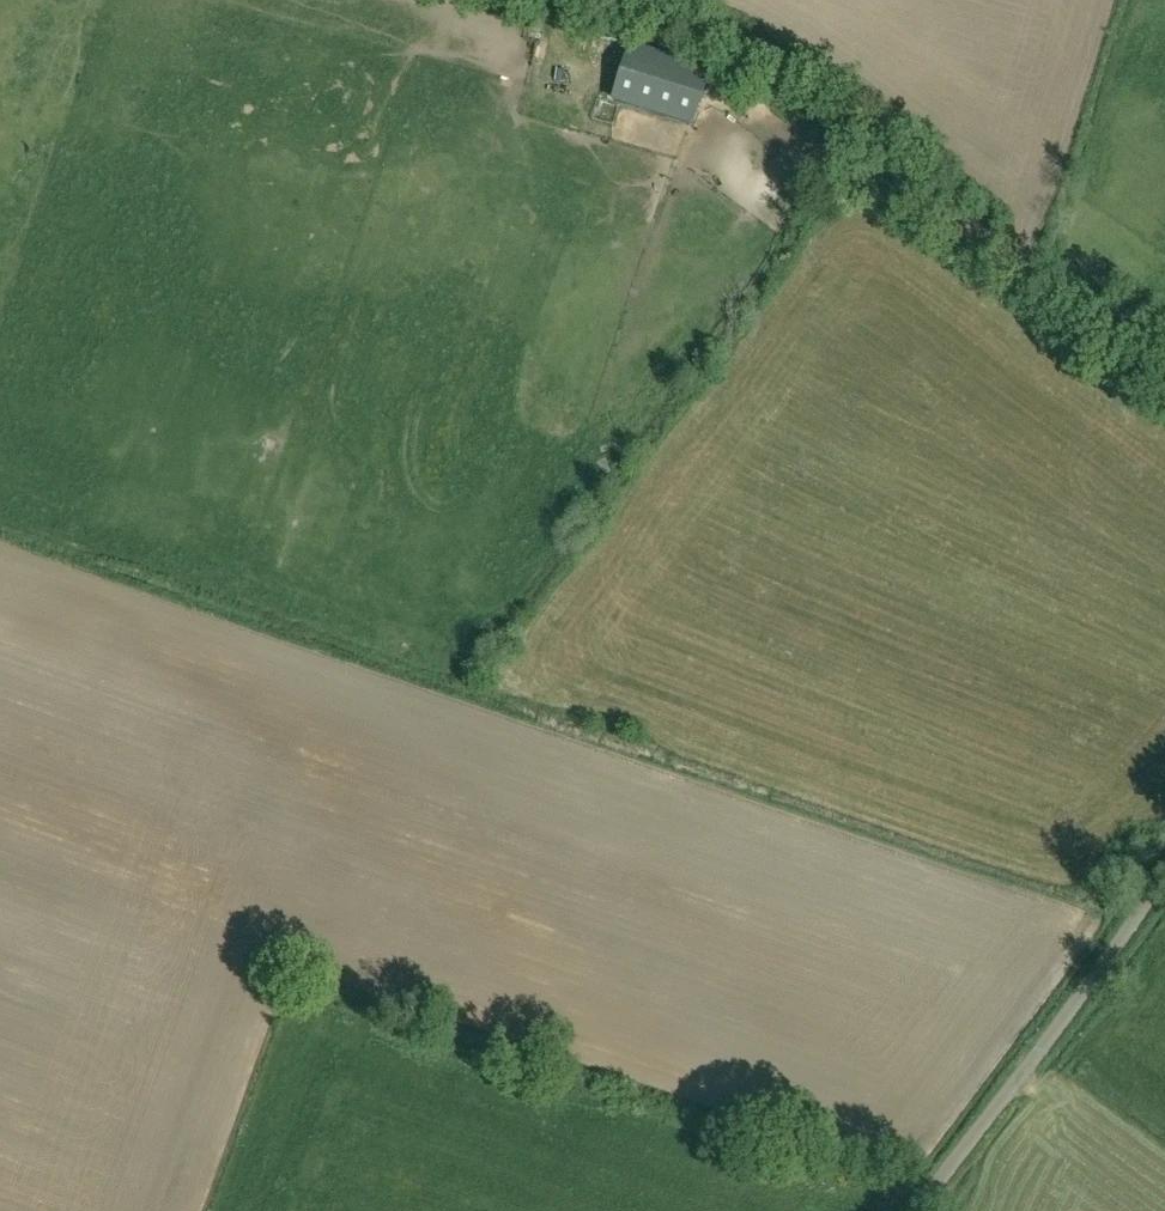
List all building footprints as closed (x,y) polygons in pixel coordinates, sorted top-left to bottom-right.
[(683,64),(634,49),(628,47),(617,81),(636,87),(632,101),(691,120),(698,101),(697,101),(700,91),(702,92),(708,74),(683,66),(683,64)]
